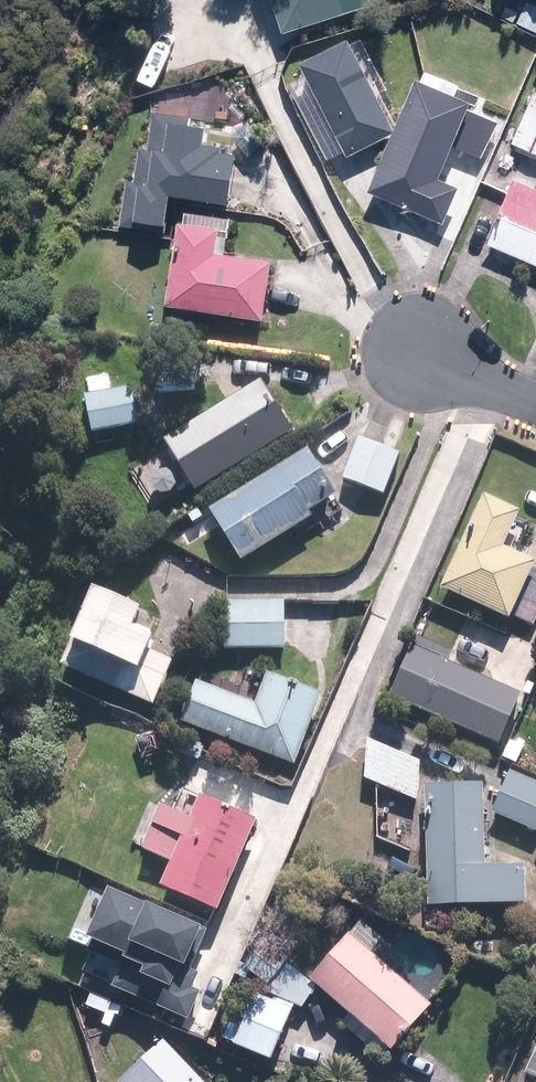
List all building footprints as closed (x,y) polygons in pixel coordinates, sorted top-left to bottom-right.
[(285,29),(365,8),(363,0),(278,0),(285,29)] [(352,38),(302,62),(348,154),(397,130),(352,38)] [(473,100),(423,78),(374,191),(445,222),(461,185),(443,178),(457,146),(483,157),(498,122),(469,109),(473,100)] [(531,103),(512,141),(535,153),(535,106),(531,103)] [(176,206),(177,194),(232,198),(236,150),(212,148),(214,125),(204,124),(205,121),(165,118),(164,123),(154,122),(152,147),(142,146),(141,169),(137,169),(136,175),(126,174),(123,220),(136,221),(137,218),(154,219),(154,222),(171,223),(172,205),(176,206)] [(515,176),(487,244),(535,264),(535,185),(515,176)] [(175,256),(170,305),(265,315),(270,260),(221,255),(224,226),(184,222),(183,237),(186,238),(184,257),(175,256)] [(199,493),(298,431),(265,379),(167,441),(171,447),(135,469),(159,507),(194,485),(199,493)] [(95,433),(143,423),(135,386),(115,390),(88,396),(95,433)] [(403,454),(362,438),(346,479),(386,495),(403,454)] [(340,495),(312,450),(212,511),(244,562),(317,517),(313,512),(340,495)] [(487,494),(443,587),(510,619),(511,615),(534,626),(535,622),(535,563),(506,549),(524,511),(487,494)] [(148,609),(99,587),(64,663),(157,705),(177,661),(153,650),(160,635),(140,626),(148,609)] [(286,600),(225,600),(225,647),(286,647),(286,600)] [(412,695),(409,703),(503,745),(525,696),(451,663),(455,655),(416,638),(394,687),(412,695)] [(200,680),(184,720),(295,765),(324,695),(270,673),(257,703),(200,680)] [(364,777),(417,798),(420,759),(367,737),(364,777)] [(511,770),(494,814),(535,831),(535,780),(511,770)] [(222,909),(260,818),(222,803),(226,795),(193,782),(173,831),(184,836),(164,885),(222,909)] [(428,785),(431,906),(529,904),(528,866),(488,867),(486,783),(428,785)] [(114,983),(186,1015),(198,990),(190,987),(197,971),(189,968),(208,927),(145,899),(145,901),(107,884),(84,935),(92,938),(87,948),(122,964),(114,983)] [(353,933),(313,978),(353,1013),(343,1024),(383,1059),(433,1003),(353,933)] [(275,1059),(294,1008),(256,994),(237,1045),(275,1059)] [(121,1081),(122,1081),(207,1081),(167,1039),(121,1081)]
